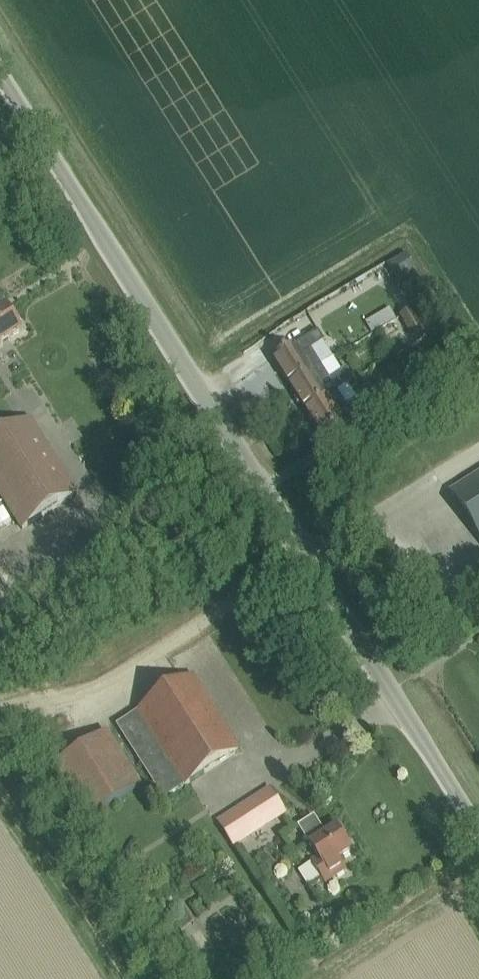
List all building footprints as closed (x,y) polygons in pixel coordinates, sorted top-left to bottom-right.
[(409,256),(389,266),(399,286),(419,276),(409,256)] [(413,338),(424,331),(427,336),(440,328),(425,301),(400,316),(413,338)] [(22,332),(7,308),(0,312),(0,347),(22,332)] [(290,385),(321,366),(311,350),(325,342),(319,332),(273,359),(290,385)] [(290,385),(305,411),(336,391),(337,391),(355,380),(347,368),(329,379),(321,366),(290,385)] [(355,422),(336,391),(305,411),(321,437),(339,426),(342,430),(355,422)] [(78,496),(31,421),(0,441),(0,495),(22,531),(78,496)] [(350,479),(359,474),(356,468),(347,474),(350,479)] [(450,494),(478,538),(478,476),(450,494)] [(137,712),(115,726),(163,801),(185,787),(240,751),(193,677),(137,712)] [(85,820),(141,785),(107,731),(51,766),(85,820)] [(233,844),(283,812),(270,791),(220,824),(233,844)] [(322,837),(313,823),(311,819),(297,828),(309,846),(308,846),(317,859),(311,863),(326,885),(346,871),(339,860),(352,852),(335,828),(322,837)]
